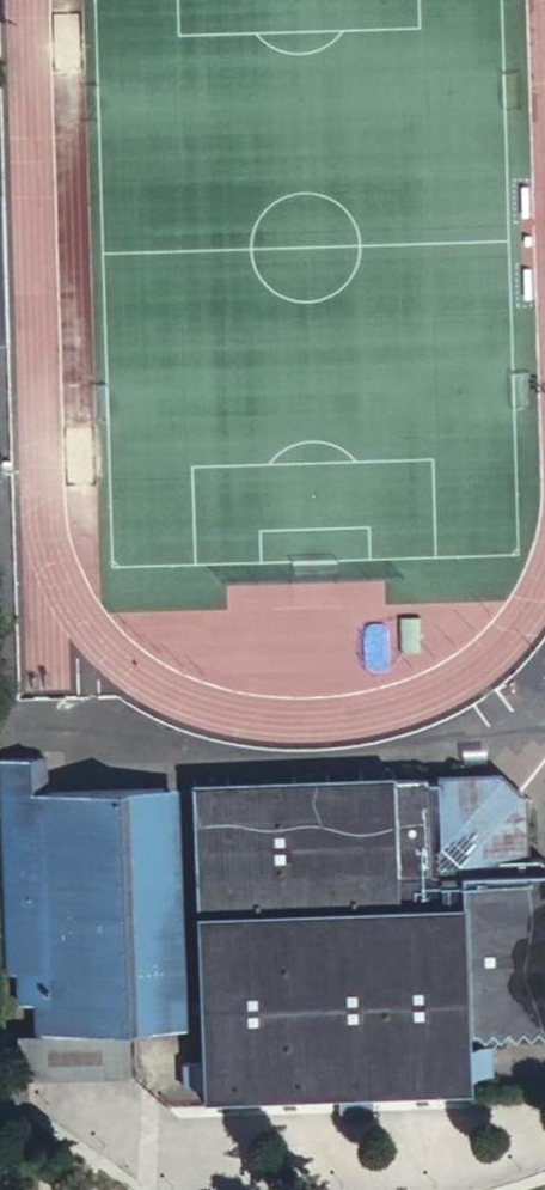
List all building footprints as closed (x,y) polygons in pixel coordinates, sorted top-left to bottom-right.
[(44,1030),(123,1027),(167,1026),(166,996),(180,996),(174,812),(161,812),(160,782),(40,786),(39,752),(0,754),(0,877),(3,972),(15,972),(15,1002),(29,1001),(31,1027),(43,1028),(44,1030)] [(467,1096),(466,1072),(486,1071),(486,1049),(504,1031),(511,1037),(520,1030),(526,1036),(534,1029),(540,1035),(544,1029),(544,866),(542,866),(541,858),(535,854),(524,854),(523,829),(521,825),(514,817),(521,810),(513,801),(521,793),(497,770),(487,778),(481,770),(472,778),(466,773),(463,771),(432,773),(432,779),(422,778),(422,773),(190,780),(196,1024),(197,1060),(176,1062),(176,1085),(199,1084),(199,1106),(467,1096)] [(173,782),(160,782),(161,812),(174,812),(173,782)] [(166,996),(167,1026),(180,1025),(180,996),(166,996)] [(44,1030),(13,1031),(14,1076),(125,1071),(123,1027),(44,1030)]
